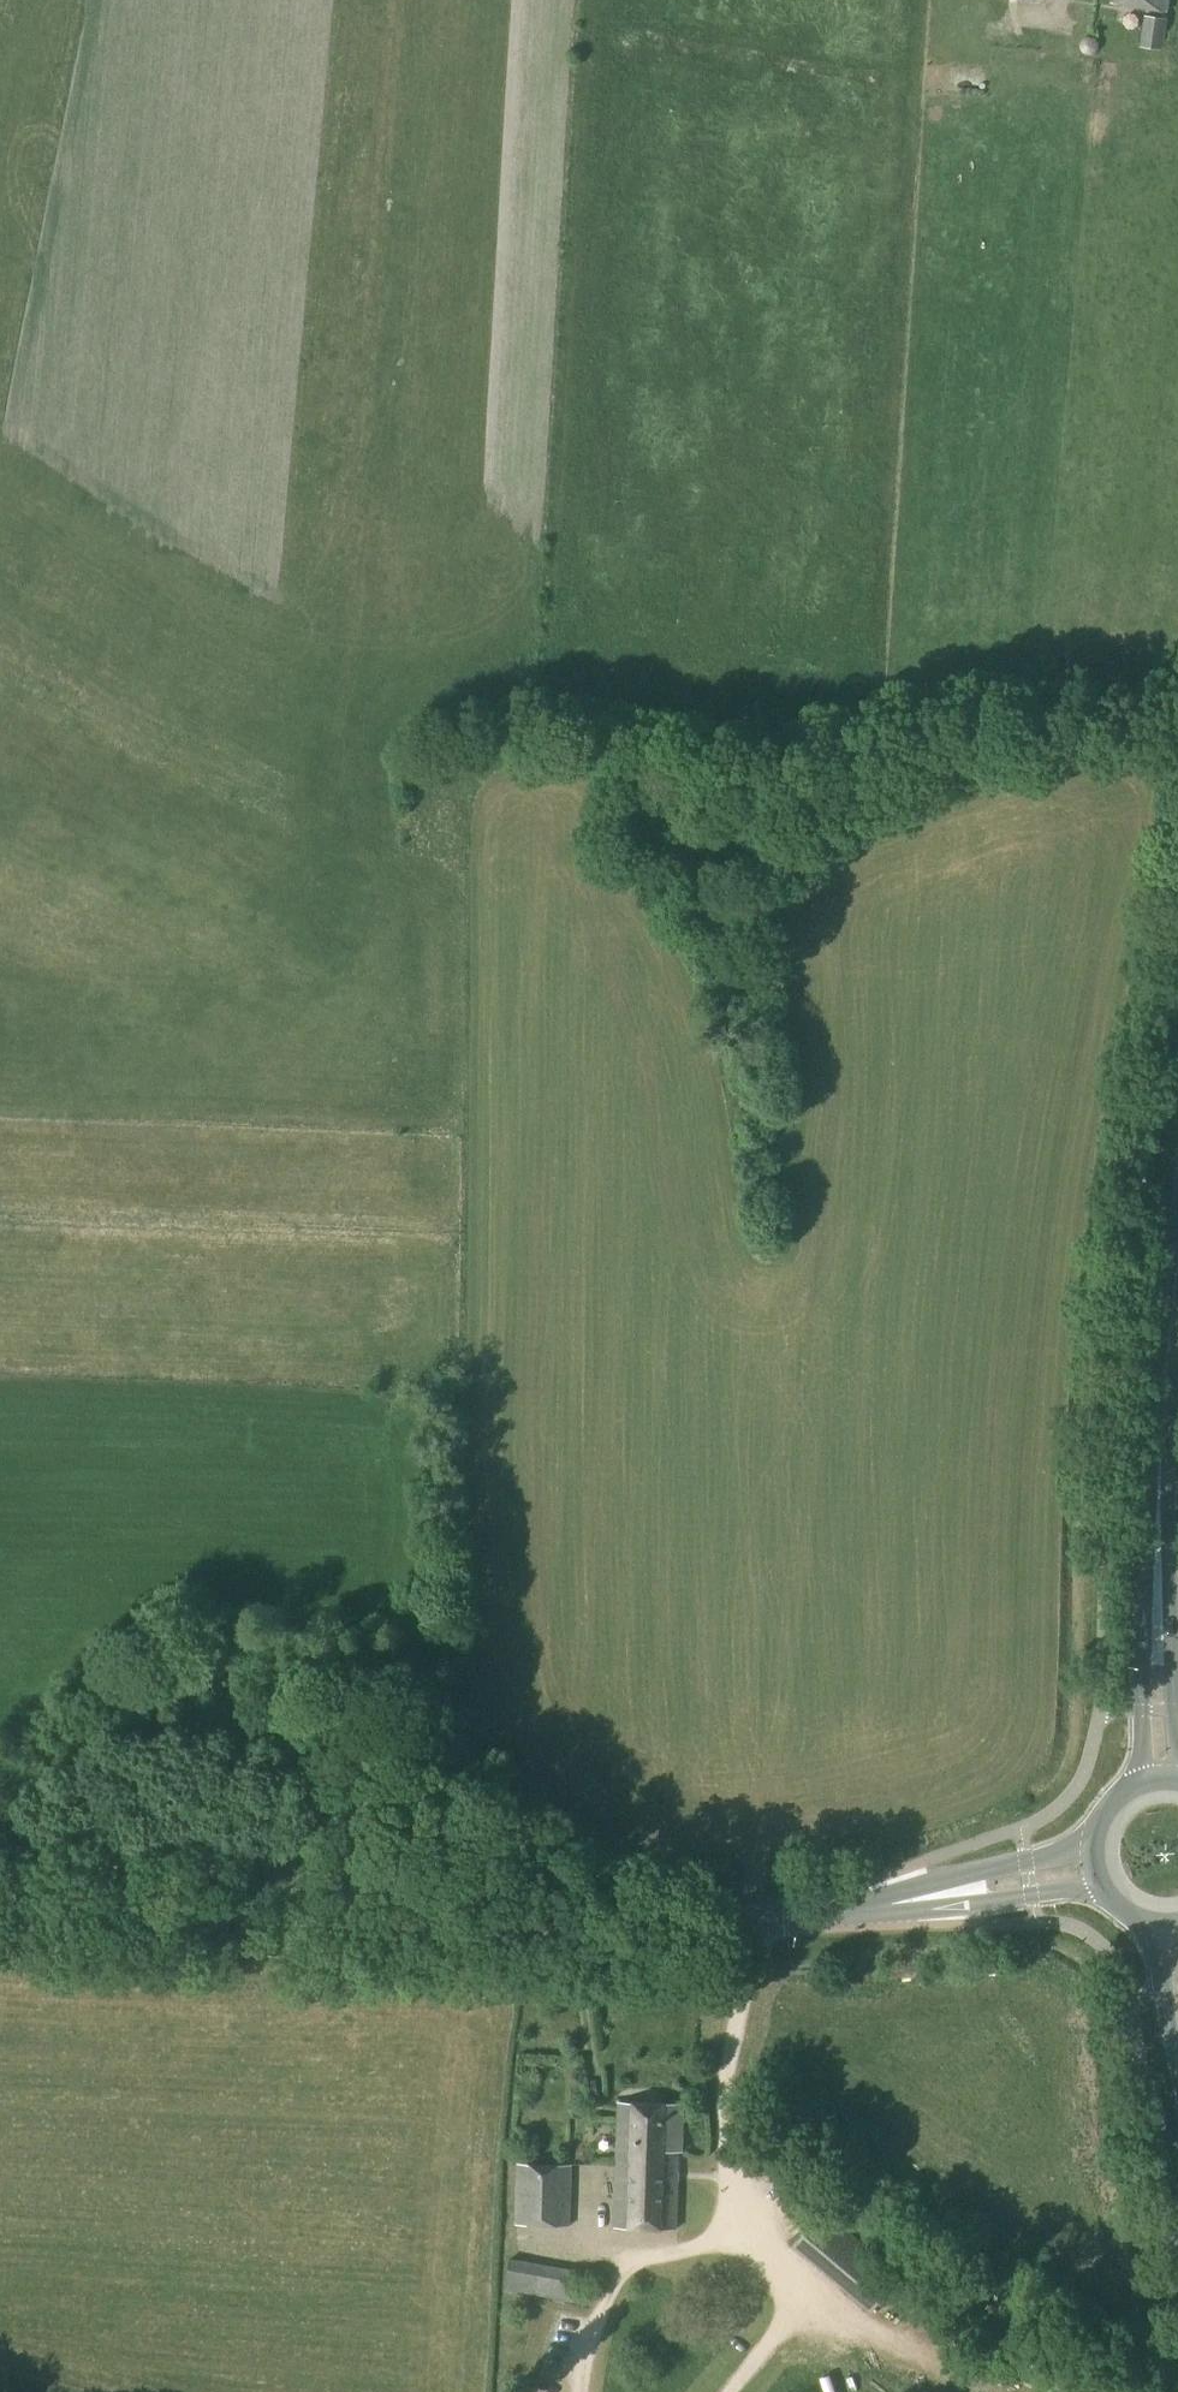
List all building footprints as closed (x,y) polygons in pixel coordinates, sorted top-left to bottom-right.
[(1167,0),(1114,0),(1113,1),(1166,9),(1167,0)] [(1162,49),(1167,19),(1144,16),(1140,46),(1162,49)] [(616,2168),(678,2170),(679,2153),(682,2153),(684,2105),(618,2103),(616,2168)] [(570,2227),(571,2166),(516,2164),(514,2225),(570,2227)] [(678,2178),(678,2170),(616,2168),(615,2227),(677,2229),(678,2178)] [(869,2312),(900,2277),(823,2211),(793,2246),(869,2312)] [(585,2305),(591,2274),(510,2259),(504,2290),(585,2305)]
